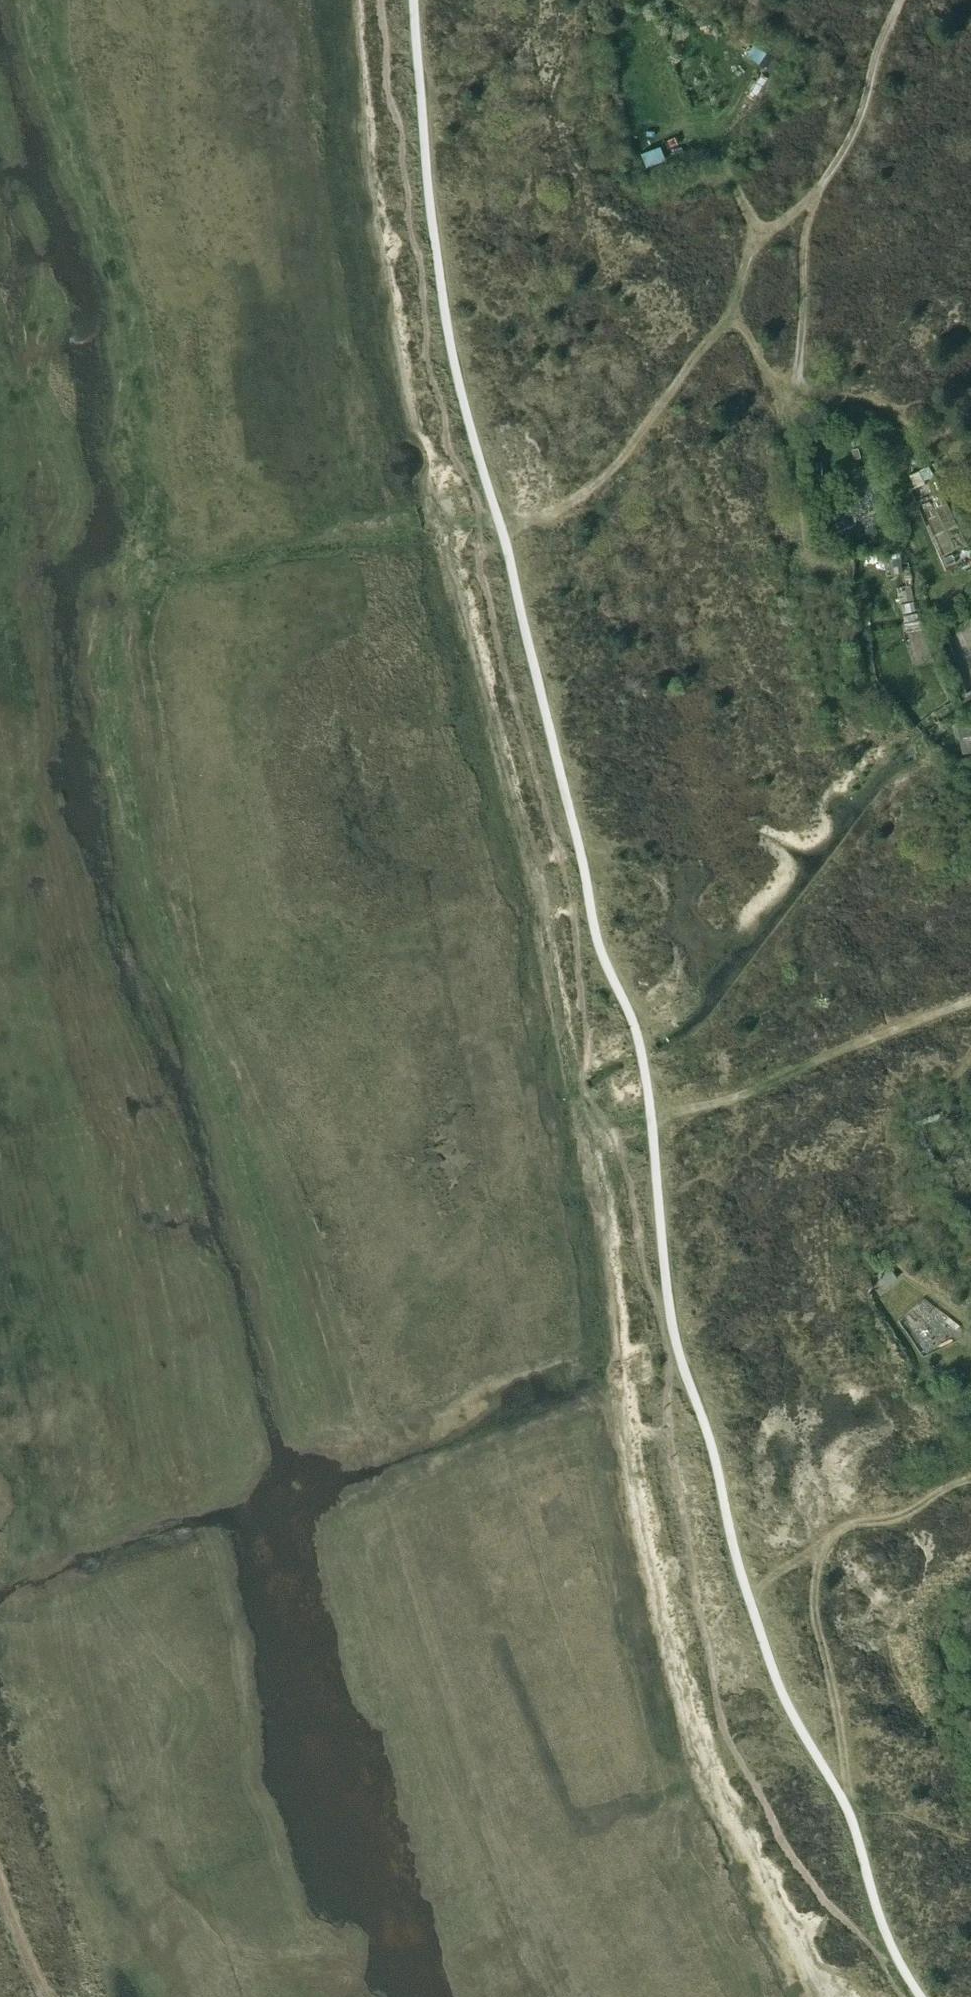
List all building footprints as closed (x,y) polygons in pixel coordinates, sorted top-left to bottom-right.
[(767,53),(760,64),(772,73),(780,62),(767,53)] [(823,477),(822,461),(814,462),(811,462),(812,478),(816,478),(823,477)] [(920,470),(910,474),(915,487),(926,482),(924,479),(920,470)] [(900,551),(884,554),(887,574),(904,571),(902,562),(900,551)] [(891,1267),(881,1274),(889,1284),(898,1277),(891,1267)]
